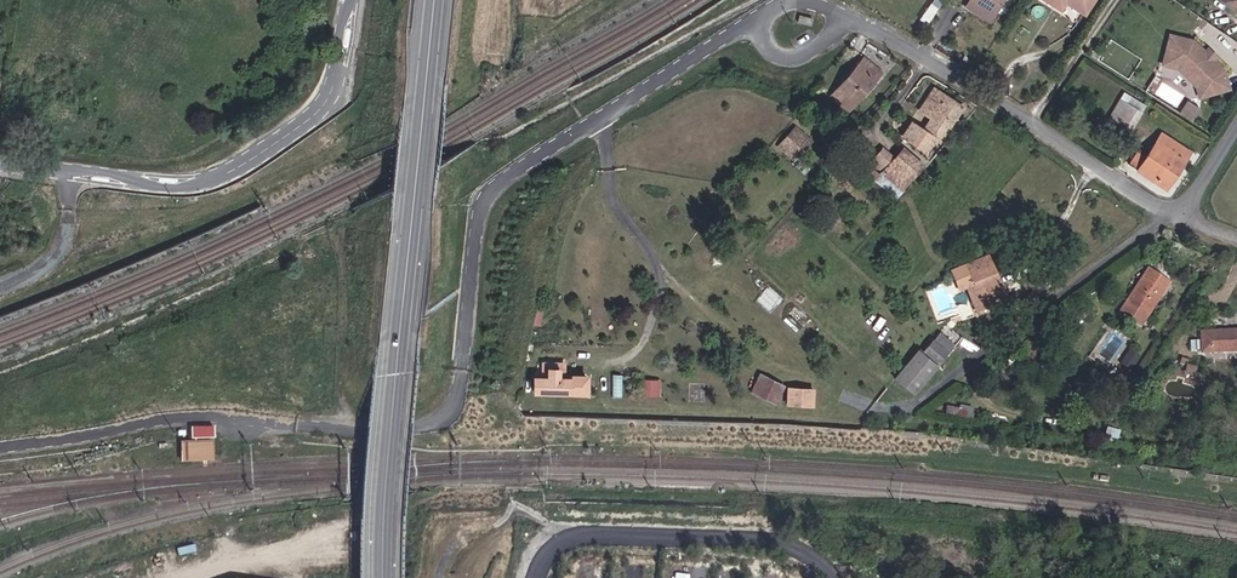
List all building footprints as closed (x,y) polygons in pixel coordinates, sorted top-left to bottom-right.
[(969,8),(989,20),(1001,0),(974,0),(969,8)] [(1093,0),(1042,0),(1060,11),(1064,3),(1083,15),(1093,0)] [(1236,9),(1236,0),(1223,0),(1236,9)] [(1194,43),(1171,37),(1164,65),(1178,68),(1198,86),(1201,97),(1228,89),(1222,67),(1213,60),(1209,65),(1203,59),(1207,55),(1194,43)] [(848,111),(880,72),(863,58),(831,97),(848,111)] [(939,141),(961,106),(933,88),(920,109),(931,116),(922,130),(910,123),(901,138),(924,152),(933,137),(939,141)] [(1129,131),(1141,111),(1120,98),(1108,119),(1129,131)] [(1188,99),(1180,112),(1193,120),(1201,107),(1188,99)] [(811,144),(796,130),(779,148),(794,162),(811,144)] [(1189,151),(1161,132),(1144,156),(1138,151),(1129,165),(1165,188),(1189,151)] [(902,187),(922,165),(903,148),(883,171),(902,187)] [(883,171),(894,158),(882,149),(872,161),(883,171)] [(996,275),(987,256),(964,265),(972,285),(967,287),(977,312),(1002,302),(992,277),(996,275)] [(1143,274),(1165,288),(1169,281),(1148,268),(1143,274)] [(1147,316),(1165,288),(1143,274),(1126,302),(1147,316)] [(1024,313),(1039,302),(1032,292),(1017,303),(1024,313)] [(1202,351),(1236,349),(1236,330),(1201,332),(1202,351)] [(933,339),(948,350),(954,343),(939,331),(933,339)] [(948,350),(933,339),(924,351),(920,348),(896,377),(915,393),(948,350)] [(1134,368),(1140,359),(1132,354),(1126,363),(1134,368)] [(533,391),(587,392),(587,377),(572,376),(571,378),(558,377),(558,368),(548,368),(547,377),(533,378),(533,391)] [(775,402),(783,385),(759,374),(751,390),(775,402)] [(644,395),(661,395),(661,378),(644,378),(644,395)] [(792,388),(788,399),(800,403),(804,393),(792,388)] [(191,425),(191,438),(214,438),(214,425),(191,425)] [(212,461),(211,440),(185,441),(186,462),(212,461)]
